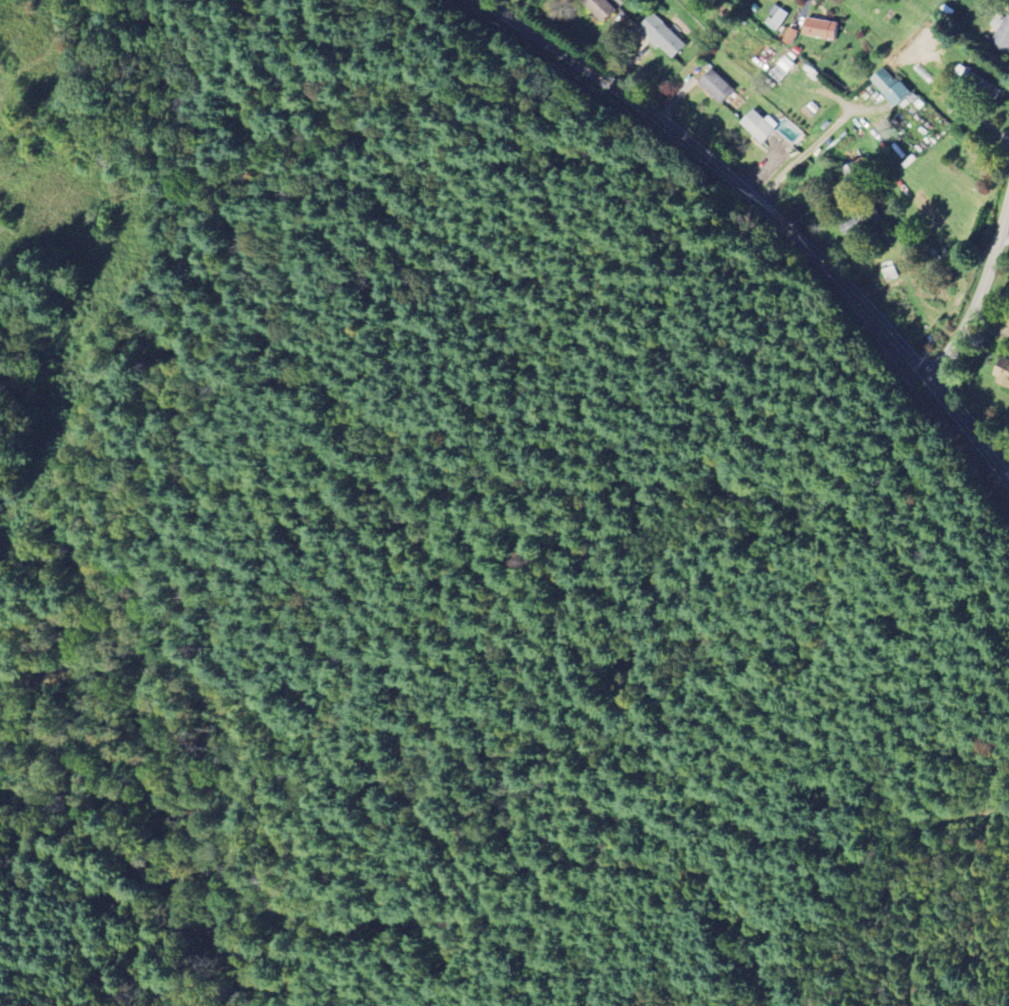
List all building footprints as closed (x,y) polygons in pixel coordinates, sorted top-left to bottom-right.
[(606,0),(585,0),(583,3),(603,21),(615,8),(606,0)] [(788,13),(773,5),(768,14),(773,16),(768,26),(777,32),(788,13)] [(1008,12),(1003,21),(995,16),(989,25),(996,29),(988,43),(1007,54),(1008,51),(1008,13),(1008,12)] [(638,27),(672,59),(685,45),(651,13),(638,27)] [(833,39),(835,22),(804,19),(802,36),(833,39)] [(782,42),(791,45),(797,31),(788,27),(782,42)] [(769,73),(778,82),(796,66),(786,56),(769,73)] [(996,102),(1003,91),(959,64),(953,74),(996,102)] [(868,80),(895,108),(910,94),(883,66),(868,80)] [(733,90),(710,69),(697,83),(719,104),(733,90)] [(739,123),(762,144),(778,125),(768,115),(764,119),(752,109),(739,123)] [(865,176),(860,161),(843,166),(847,181),(865,176)] [(1000,357),(990,381),(1008,389),(1008,361),(1000,357)]
